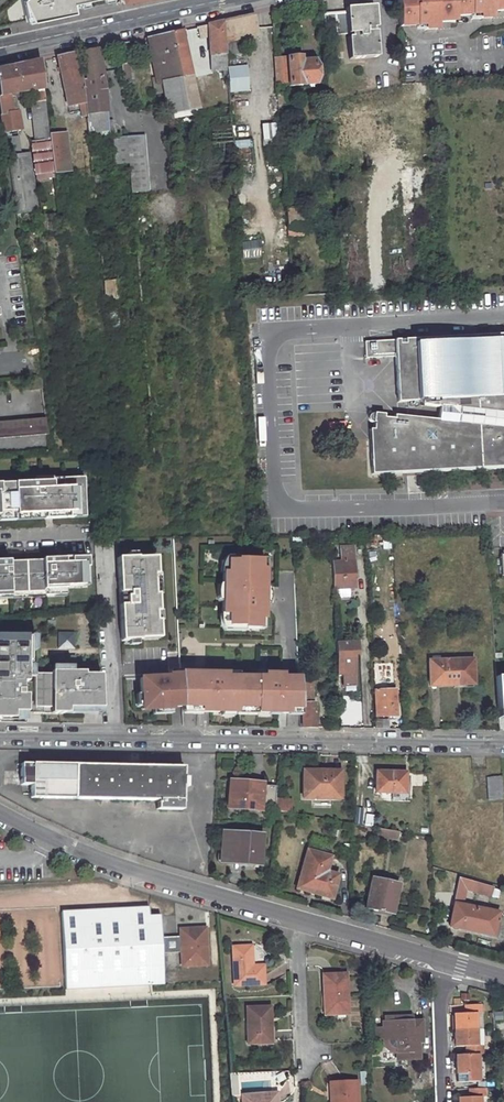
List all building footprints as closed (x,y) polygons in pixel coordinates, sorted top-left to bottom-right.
[(26,21),(74,11),(72,2),(81,0),(22,0),(26,21)] [(398,32),(415,31),(411,27),(410,0),(396,0),(398,32)] [(453,22),(469,21),(467,0),(410,0),(411,27),(415,31),(421,30),(434,29),(434,27),(454,26),(453,22)] [(469,21),(469,25),(478,24),(478,20),(489,18),(489,17),(503,15),(503,0),(467,0),(469,21)] [(345,16),(323,18),(325,39),(346,38),(348,62),(376,60),(373,10),(357,11),(345,12),(345,16)] [(237,18),(222,22),(224,42),(257,33),(256,27),(253,15),(237,18)] [(215,23),(206,25),(208,57),(225,56),(224,42),(222,22),(215,23)] [(206,25),(197,27),(199,38),(207,37),(206,25)] [(171,82),(160,84),(167,115),(182,112),(197,109),(180,31),(170,33),(161,35),(171,82)] [(153,37),(147,38),(153,68),(157,82),(159,82),(160,84),(171,82),(161,35),(153,37)] [(126,43),(118,44),(120,65),(128,63),(126,43)] [(96,49),(80,52),(86,80),(80,81),(83,105),(84,115),(103,113),(106,113),(102,78),(96,49)] [(74,53),(80,81),(86,80),(80,52),(74,53)] [(63,56),(56,57),(68,107),(79,106),(83,105),(80,81),(74,53),(63,56)] [(300,59),(273,61),(275,85),(287,83),(288,88),(314,86),(312,62),(300,63),(300,59)] [(31,139),(35,173),(52,170),(51,161),(48,135),(40,60),(29,62),(4,67),(0,68),(0,114),(3,131),(20,128),(17,108),(12,109),(10,97),(32,93),(34,103),(31,103),(32,108),(29,108),(32,127),(35,127),(36,138),(31,139)] [(121,65),(124,84),(135,82),(132,64),(121,65)] [(229,93),(250,92),(248,66),(228,67),(229,93)] [(283,97),(276,97),(278,122),(285,125),(283,97)] [(197,109),(182,112),(183,125),(200,121),(197,109)] [(103,113),(84,115),(84,120),(86,138),(106,136),(103,113)] [(175,114),(167,115),(170,128),(176,127),(175,114)] [(275,124),(262,125),(263,142),(276,141),(275,124)] [(65,133),(48,135),(51,161),(68,159),(65,133)] [(16,135),(3,137),(6,157),(19,155),(16,135)] [(142,135),(125,136),(127,163),(129,189),(146,187),(142,135)] [(125,136),(112,138),(114,164),(127,163),(125,136)] [(230,139),(209,141),(210,158),(232,156),(230,139)] [(252,148),(252,140),(236,142),(236,150),(252,148)] [(19,155),(6,157),(9,176),(30,173),(27,154),(19,155)] [(68,159),(51,161),(52,170),(69,168),(68,159)] [(30,173),(9,176),(15,212),(36,209),(30,173)] [(299,208),(285,209),(287,237),(301,237),(299,208)] [(242,259),(261,258),(261,240),(241,241),(242,259)] [(116,282),(102,283),(104,302),(118,300),(116,282)] [(367,342),(368,359),(398,358),(400,403),(415,402),(415,403),(417,403),(418,404),(419,406),(444,409),(442,422),(398,416),(398,419),(388,418),(388,414),(377,413),(375,413),(372,414),(371,415),(371,417),(371,420),(372,422),(374,423),(376,424),(375,430),(371,430),(373,475),(503,469),(503,336),(367,342)] [(0,423),(0,438),(48,437),(45,420),(0,423)] [(345,433),(344,422),(328,423),(329,433),(345,433)] [(43,514),(43,519),(72,518),(73,513),(84,512),(83,488),(78,488),(78,478),(50,479),(50,482),(0,484),(0,516),(43,514)] [(352,545),(339,546),(340,561),(331,561),(332,587),(353,586),(352,545)] [(220,569),(220,573),(223,573),(223,572),(227,572),(227,560),(237,560),(237,559),(239,559),(239,556),(226,556),(226,557),(225,558),(222,563),(220,569)] [(159,639),(155,557),(116,558),(118,587),(120,587),(121,606),(119,606),(120,641),(159,639)] [(82,586),(81,568),(86,568),(86,558),(68,558),(69,563),(63,564),(63,559),(51,559),(41,560),(41,561),(7,562),(7,561),(0,561),(0,594),(8,593),(42,592),(42,596),(53,595),(53,592),(65,591),(65,587),(82,586)] [(260,569),(260,559),(239,559),(237,559),(237,560),(227,560),(227,572),(223,572),(223,602),(222,613),(222,614),(229,614),(228,626),(244,626),(244,628),(245,628),(259,628),(259,619),(264,619),(264,603),(260,603),(260,594),(264,595),(264,585),(264,569),(260,569)] [(264,603),(268,603),(270,597),(269,589),(269,585),(264,585),(264,595),(260,594),(260,603),(264,603)] [(222,613),(220,613),(220,617),(221,622),(223,627),(225,630),(245,631),(245,628),(244,628),(244,626),(228,626),(229,614),(222,614),(222,613)] [(73,633),(57,633),(57,649),(73,649),(73,633)] [(26,717),(26,699),(19,699),(19,695),(21,695),(21,682),(26,682),(26,662),(28,662),(28,637),(0,637),(0,719),(13,719),(13,717),(26,717)] [(358,641),(334,642),(336,675),(341,675),(341,686),(349,686),(355,685),(354,653),(359,653),(358,641)] [(472,660),(429,661),(430,685),(453,684),(473,683),(472,660)] [(298,684),(298,678),(280,678),(281,675),(263,675),(263,678),(237,678),(225,678),(225,674),(194,674),(194,665),(179,664),(179,675),(181,708),(208,708),(208,713),(235,713),(235,708),(255,708),(255,714),(287,714),(300,714),(299,702),(298,684)] [(32,695),(32,714),(67,714),(67,708),(101,709),(100,675),(83,675),(83,672),(50,672),(50,674),(33,674),(33,689),(40,689),(41,693),(40,693),(39,695),(32,695)] [(140,709),(181,708),(179,675),(168,676),(168,678),(139,679),(140,709)] [(498,718),(503,718),(503,677),(495,677),(498,718)] [(310,683),(298,684),(299,702),(300,702),(302,727),(308,728),(315,728),(313,700),(311,700),(310,683)] [(393,690),(374,691),(375,716),(387,716),(395,716),(393,690)] [(375,719),(374,729),(387,729),(387,720),(375,719)] [(30,782),(30,796),(117,799),(154,800),(153,809),(180,810),(180,788),(185,788),(185,777),(180,777),(180,767),(20,763),(20,782),(30,782)] [(322,771),(302,771),(303,797),(339,797),(339,771),(322,771)] [(377,772),(376,792),(405,793),(405,772),(392,772),(377,772)] [(502,777),(487,778),(488,801),(503,800),(502,777)] [(230,782),(229,806),(262,807),(262,801),(275,801),(276,783),(251,782),(230,782)] [(364,814),(366,825),(374,824),(373,813),(364,814)] [(377,828),(376,836),(398,839),(399,832),(377,828)] [(223,831),(223,855),(249,856),(249,860),(262,861),(262,832),(223,831)] [(308,854),(299,892),(317,896),(335,900),(340,880),(327,876),(331,859),(308,854)] [(372,879),(365,907),(379,911),(391,913),(398,885),(372,879)] [(493,885),(477,881),(475,889),(491,893),(493,885)] [(461,924),(460,930),(473,932),(493,935),(497,912),(455,905),(451,922),(461,924)] [(65,990),(61,914),(51,915),(50,910),(0,912),(0,993),(65,990)] [(149,910),(61,914),(65,990),(164,986),(162,954),(162,940),(161,918),(149,918),(149,910)] [(180,939),(181,953),(181,959),(185,959),(186,969),(208,968),(205,931),(179,932),(180,939)] [(162,954),(181,953),(180,939),(162,940),(162,954)] [(246,944),(228,945),(230,984),(262,983),(261,965),(247,965),(246,944)] [(333,976),(322,976),(324,1015),(346,1013),(344,976),(333,976)] [(477,1029),(476,1012),(482,1012),(481,1004),(465,1005),(465,1013),(454,1014),(454,1022),(454,1029),(477,1029)] [(271,1007),(247,1008),(249,1042),(273,1041),(271,1007)] [(408,1013),(395,1013),(396,1018),(384,1018),(384,1024),(384,1034),(384,1042),(389,1046),(394,1046),(402,1045),(402,1052),(415,1052),(414,1037),(419,1037),(417,1018),(408,1017),(408,1013)] [(477,1029),(454,1029),(455,1039),(455,1046),(465,1046),(465,1054),(478,1053),(483,1053),(483,1045),(477,1045),(477,1029)] [(465,1054),(456,1054),(456,1069),(457,1081),(480,1081),(478,1053),(465,1054)] [(329,1085),(330,1101),(358,1101),(357,1084),(329,1085)] [(459,1096),(459,1101),(481,1101),(480,1095),(488,1094),(488,1087),(469,1088),(470,1096),(459,1096)] [(239,1094),(240,1101),(275,1101),(274,1092),(239,1094)]
